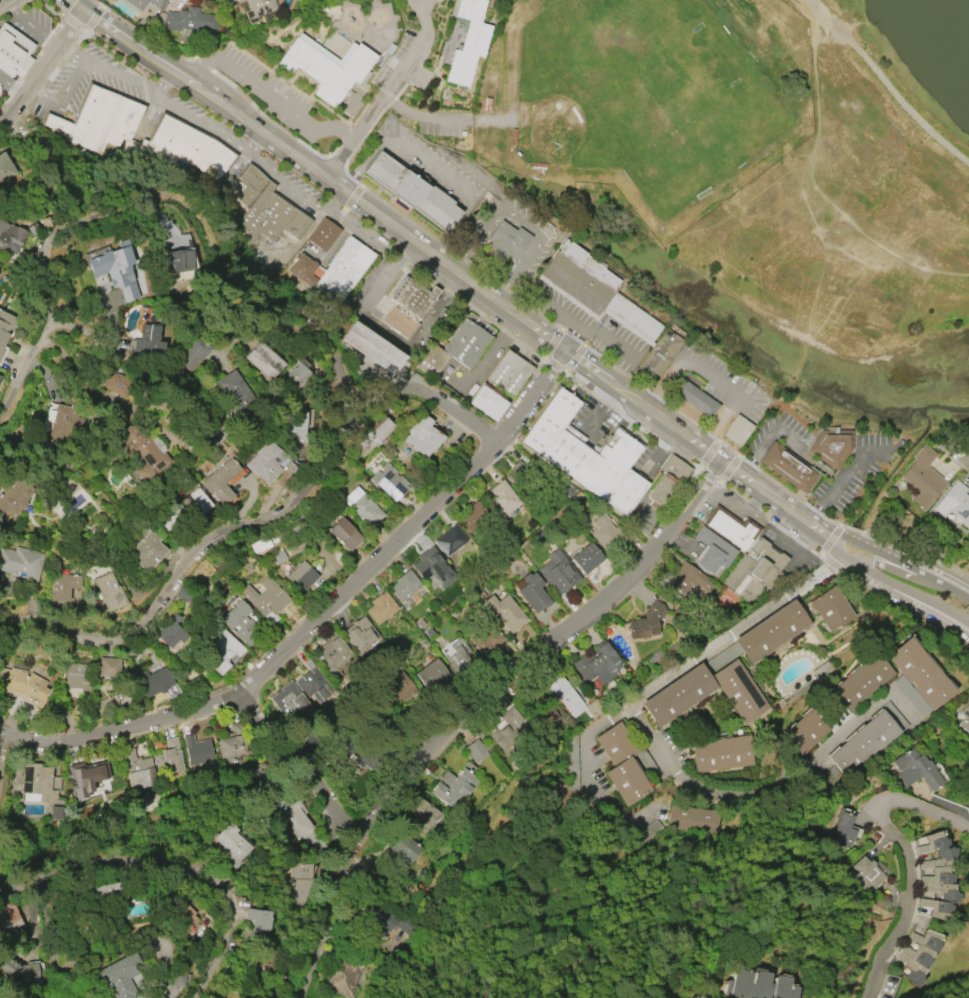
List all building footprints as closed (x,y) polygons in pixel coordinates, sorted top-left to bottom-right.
[(141,12),(124,0),(160,0),(154,9),(147,4),(141,12)] [(238,3),(237,0),(273,0),(277,9),(257,17),(258,21),(249,25),(244,12),(249,10),(245,1),(238,3)] [(454,17),(458,0),(485,0),(479,23),(490,26),(482,58),(475,56),(466,88),(444,82),(453,49),(458,51),(467,21),(454,17)] [(165,13),(165,11),(178,13),(178,10),(186,11),(187,7),(199,8),(198,14),(218,16),(216,34),(205,33),(205,39),(180,36),(181,32),(152,29),(153,19),(160,13),(165,13)] [(10,79),(0,72),(0,26),(2,23),(33,45),(25,56),(32,60),(19,78),(13,74),(10,79)] [(276,64),(290,73),(295,67),(319,84),(312,94),(333,109),(353,81),(357,84),(376,56),(357,43),(355,45),(351,42),(338,60),(300,33),(296,38),(295,38),(276,64)] [(194,170),(174,165),(174,164),(167,162),(136,154),(120,154),(126,141),(122,139),(118,147),(106,142),(101,155),(69,141),(48,132),(50,127),(42,124),(47,113),(72,124),(90,83),(146,107),(142,115),(140,114),(130,139),(141,144),(142,139),(149,142),(161,113),(218,140),(238,155),(218,183),(196,167),(194,170)] [(16,172),(0,184),(0,152),(2,151),(16,172)] [(453,203),(451,205),(459,211),(443,232),(363,172),(378,151),(410,175),(412,173),(453,203)] [(230,189),(247,166),(273,185),(268,192),(310,222),(297,241),(281,230),(272,242),(260,233),(248,250),(240,221),(247,210),(230,189)] [(46,216),(50,228),(41,232),(37,220),(46,216)] [(306,240),(322,217),(340,230),(324,253),(306,240)] [(13,255),(0,249),(0,220),(24,232),(13,255)] [(500,220),(515,231),(518,228),(532,237),(514,261),(505,255),(494,271),(479,260),(491,243),(486,240),(500,220)] [(348,237),(375,255),(337,309),(311,291),(312,289),(286,271),(299,253),(324,271),(348,237)] [(110,288),(104,272),(89,277),(84,261),(88,259),(88,258),(98,255),(97,252),(114,247),(112,242),(124,238),(127,248),(126,248),(131,264),(126,265),(137,297),(122,302),(117,288),(115,288),(115,286),(110,288)] [(596,321),(537,278),(556,252),(558,253),(560,250),(559,249),(565,240),(585,255),(584,256),(591,261),(593,258),(604,266),(601,269),(616,280),(611,288),(664,326),(652,342),(653,343),(650,348),(602,313),(596,321)] [(192,251),(193,272),(165,275),(163,253),(192,251)] [(437,297),(407,340),(381,322),(394,302),(388,298),(405,275),(428,291),(431,286),(438,291),(435,295),(437,297)] [(470,369),(492,338),(466,320),(445,351),(470,369)] [(354,321),(405,357),(391,376),(340,339),(354,321)] [(5,349),(0,360),(0,322),(5,324),(2,331),(9,334),(2,348),(5,349)] [(160,326),(142,323),(139,340),(134,339),(132,353),(162,358),(165,342),(158,341),(160,326)] [(648,389),(680,342),(662,330),(630,377),(648,389)] [(195,333),(212,348),(187,375),(171,360),(195,333)] [(259,342),(284,365),(269,381),(244,358),(259,342)] [(531,368),(511,397),(485,379),(505,350),(531,368)] [(280,380),(301,357),(309,365),(306,369),(311,374),(294,392),(280,380)] [(215,382),(233,370),(255,401),(237,414),(215,382)] [(124,397),(103,386),(109,374),(130,385),(124,397)] [(708,419),(669,391),(679,378),(718,405),(708,419)] [(506,403),(494,421),(468,403),(481,385),(506,403)] [(520,442),(558,388),(580,403),(568,421),(570,422),(567,427),(564,425),(561,431),(597,456),(617,427),(643,446),(627,470),(648,484),(626,516),(520,442)] [(49,432),(55,405),(48,403),(43,430),(49,432)] [(74,407),(52,406),(51,437),(72,438),(74,407)] [(305,413),(304,441),(283,440),(285,412),(305,413)] [(432,421),(428,426),(443,437),(431,452),(429,451),(425,457),(421,454),(420,454),(415,451),(414,452),(408,448),(410,445),(407,443),(406,445),(396,437),(404,426),(407,428),(412,421),(414,423),(421,413),(432,421)] [(721,435),(735,415),(753,427),(739,447),(721,435)] [(385,416),(395,425),(376,447),(373,444),(366,452),(355,442),(363,432),(367,436),(385,416)] [(169,460),(168,463),(159,470),(156,476),(158,479),(146,487),(133,470),(143,463),(137,455),(135,456),(135,457),(136,458),(131,461),(118,445),(126,438),(123,434),(124,429),(129,426),(132,427),(134,428),(136,427),(141,433),(144,431),(150,439),(152,438),(154,436),(156,437),(159,439),(163,444),(164,448),(164,451),(162,452),(169,460)] [(850,448),(835,469),(808,450),(822,430),(850,430),(850,448)] [(245,465),(270,438),(285,453),(274,465),(280,470),(266,485),(245,465)] [(773,442),(818,474),(803,494),(758,462),(773,442)] [(899,480),(925,448),(934,455),(924,469),(945,486),(930,505),(899,480)] [(659,470),(670,454),(691,469),(680,484),(678,482),(656,511),(648,505),(652,500),(647,497),(664,473),(659,470)] [(201,482),(230,458),(240,469),(222,484),(232,496),(221,505),(201,482)] [(367,481),(386,462),(396,472),(395,473),(409,486),(394,502),(378,486),(375,489),(367,481)] [(3,513),(0,511),(0,494),(2,491),(0,490),(0,485),(1,484),(5,486),(13,474),(32,487),(28,493),(29,496),(25,500),(22,500),(26,505),(22,511),(19,511),(17,513),(15,514),(10,515),(4,511),(3,513)] [(522,504),(509,514),(511,516),(501,523),(482,498),(488,494),(487,492),(503,480),(522,504)] [(968,498),(968,497),(968,531),(959,523),(954,529),(942,519),(943,518),(932,509),(943,496),(942,495),(955,480),(965,489),(962,493),(968,498)] [(182,499),(198,486),(214,507),(197,520),(182,499)] [(342,500),(357,486),(384,515),(370,529),(342,500)] [(478,504),(489,517),(470,534),(458,521),(478,504)] [(715,505),(741,523),(745,518),(761,529),(752,541),(751,540),(743,553),(738,550),(740,548),(705,524),(705,525),(702,523),(715,505)] [(592,522),(604,512),(610,520),(608,521),(614,528),(615,527),(619,532),(626,526),(636,539),(629,545),(625,540),(608,554),(590,534),(597,529),(592,522)] [(363,539),(348,553),(327,531),(341,517),(363,539)] [(446,557),(433,541),(455,523),(468,539),(446,557)] [(701,526),(737,552),(725,569),(719,565),(718,566),(717,566),(711,574),(707,571),(706,572),(702,570),(703,568),(695,563),(707,547),(693,537),(695,535),(694,535),(701,526)] [(129,553),(151,530),(160,539),(158,542),(167,551),(145,573),(133,561),(136,559),(129,553)] [(721,585),(743,554),(745,556),(759,537),(769,544),(768,547),(777,554),(780,553),(788,559),(778,573),(784,577),(746,604),(738,599),(736,602),(728,596),(731,593),(721,585)] [(604,559),(584,575),(570,558),(590,542),(604,559)] [(13,573),(0,570),(0,547),(15,551),(16,546),(44,553),(36,583),(24,581),(25,574),(14,572),(13,573)] [(416,557),(430,546),(455,577),(441,588),(431,575),(423,581),(410,565),(418,559),(416,557)] [(536,569),(549,560),(547,556),(557,548),(580,579),(557,597),(536,569)] [(287,559),(274,566),(269,556),(282,550),(287,559)] [(285,577),(303,561),(318,577),(300,594),(285,577)] [(667,581),(682,561),(706,578),(705,580),(712,585),(706,593),(695,585),(687,596),(667,581)] [(394,580),(408,569),(422,587),(400,603),(388,588),(396,582),(394,580)] [(106,612),(93,579),(112,571),(118,586),(120,585),(127,604),(106,612)] [(534,615),(515,591),(516,591),(512,585),(527,574),(528,576),(533,572),(543,585),(539,588),(550,602),(534,615)] [(68,603),(60,602),(60,603),(55,603),(55,602),(48,601),(51,573),(81,576),(80,589),(69,589),(68,603)] [(267,575),(290,600),(274,615),(278,619),(271,625),(269,622),(267,625),(261,619),(264,617),(239,591),(247,584),(258,596),(265,589),(259,583),(267,575)] [(478,602),(469,590),(476,585),(485,597),(478,602)] [(833,586),(854,618),(830,634),(808,602),(833,586)] [(384,592),(398,609),(391,614),(392,616),(388,619),(387,618),(376,627),(364,611),(371,606),(368,602),(379,594),(380,595),(384,592)] [(510,633),(484,601),(491,595),(496,602),(506,594),(527,620),(510,633)] [(657,633),(631,637),(631,635),(628,635),(626,622),(629,622),(629,619),(643,616),(643,614),(654,598),(655,599),(657,594),(670,603),(656,624),(657,633)] [(221,620),(234,606),(234,605),(239,600),(250,611),(246,615),(263,632),(248,648),(227,628),(228,627),(221,620)] [(734,642),(794,601),(809,624),(750,665),(734,642)] [(181,618),(178,621),(192,634),(181,645),(177,640),(169,649),(157,638),(155,641),(150,636),(173,611),(181,618)] [(350,626),(352,625),(351,623),(355,620),(356,621),(363,616),(381,639),(361,655),(345,635),(346,634),(346,633),(351,628),(350,626)] [(504,639),(493,647),(491,644),(479,653),(464,634),(486,617),(491,624),(493,622),(498,628),(496,630),(504,639)] [(223,628),(244,649),(237,657),(233,653),(227,660),(228,661),(227,662),(230,665),(220,676),(211,667),(216,662),(203,649),(223,628)] [(334,684),(314,659),(321,654),(319,652),(331,643),(330,642),(337,636),(354,657),(336,672),(342,678),(334,684)] [(474,659),(460,637),(441,650),(454,671),(474,659)] [(904,637),(952,691),(921,717),(890,682),(898,675),(882,656),(904,637)] [(603,642),(622,665),(612,673),(615,677),(602,687),(595,678),(588,684),(572,664),(582,656),(588,663),(599,654),(595,649),(603,642)] [(892,674),(848,713),(828,691),(872,651),(892,674)] [(98,657),(119,659),(117,677),(97,675),(98,657)] [(308,658),(336,693),(315,710),(293,683),(308,671),(302,663),(308,658)] [(416,670),(425,690),(448,680),(439,659),(416,670)] [(743,724),(711,675),(735,659),(768,708),(743,724)] [(90,690),(64,688),(66,661),(92,663),(90,690)] [(640,706),(700,665),(715,687),(655,729),(640,706)] [(175,684),(144,698),(134,676),(146,670),(148,675),(166,666),(175,684)] [(5,689),(0,688),(0,672),(1,668),(10,670),(11,668),(26,671),(25,676),(27,677),(29,673),(47,682),(46,683),(53,686),(40,710),(33,706),(34,704),(17,695),(4,692),(5,689)] [(403,704),(417,692),(400,672),(386,684),(403,704)] [(573,719),(554,694),(553,696),(545,686),(560,675),(569,687),(570,687),(586,708),(573,719)] [(290,680),(316,712),(294,729),(270,698),(275,694),(273,693),(290,680)] [(965,699),(968,694),(968,734),(958,724),(963,718),(957,713),(967,701),(965,699)] [(888,701),(909,725),(900,734),(899,733),(847,780),(827,757),(879,710),(879,709),(888,701)] [(830,729),(800,756),(780,734),(810,707),(830,729)] [(522,740),(516,731),(522,728),(513,713),(486,729),(501,753),(522,740)] [(651,791),(626,808),(603,773),(613,766),(594,738),(619,722),(639,751),(643,749),(661,776),(651,783),(633,756),(629,758),(651,791)] [(245,754),(221,759),(217,740),(231,737),(229,729),(239,726),(245,754)] [(190,766),(183,736),(192,734),(194,742),(209,739),(214,760),(190,766)] [(164,740),(176,737),(184,769),(157,776),(152,756),(162,754),(161,751),(166,749),(164,740)] [(691,744),(750,737),(753,766),(694,773),(691,744)] [(473,762),(464,748),(476,739),(486,753),(473,762)] [(131,787),(122,751),(133,748),(135,759),(140,757),(140,760),(151,758),(156,781),(155,782),(156,786),(142,789),(140,784),(131,787)] [(892,762),(911,748),(917,757),(921,754),(926,762),(928,760),(933,767),(932,768),(943,783),(931,791),(921,777),(905,788),(896,774),(902,770),(901,769),(899,771),(892,762)] [(429,793),(445,770),(453,776),(460,767),(461,768),(466,761),(475,768),(470,775),(477,781),(455,812),(429,793)] [(68,766),(83,763),(84,769),(98,766),(98,763),(105,762),(109,779),(92,782),(94,789),(85,792),(84,787),(74,789),(68,766)] [(56,791),(55,803),(23,801),(24,794),(18,794),(19,783),(20,783),(22,763),(41,765),(41,767),(51,768),(51,777),(61,778),(59,791),(56,791)] [(313,827),(298,838),(271,802),(290,788),(303,805),(299,808),(313,827)] [(418,796),(443,813),(430,831),(405,814),(418,796)] [(668,804),(719,811),(716,833),(665,826),(668,804)] [(849,848),(841,845),(841,846),(831,843),(835,832),(833,831),(839,812),(841,813),(843,808),(852,811),(850,816),(852,817),(849,825),(861,830),(858,839),(854,842),(852,841),(849,848)] [(234,833),(251,848),(238,862),(240,864),(233,871),(223,862),(229,856),(222,850),(223,849),(212,839),(228,821),(238,830),(234,833)] [(399,832),(421,848),(410,864),(403,859),(395,870),(383,861),(390,851),(387,849),(399,832)] [(947,867),(948,873),(949,873),(950,876),(952,876),(952,882),(950,882),(950,885),(953,885),(953,891),(955,891),(955,893),(957,894),(956,902),(953,902),(953,904),(948,903),(947,905),(950,906),(948,912),(947,912),(946,914),(944,914),(943,921),(927,917),(930,908),(916,906),(917,898),(939,902),(939,893),(918,891),(919,876),(932,877),(931,867),(919,869),(918,863),(939,858),(937,850),(916,855),(914,847),(927,845),(925,835),(940,832),(942,837),(944,837),(944,839),(946,839),(948,847),(951,847),(951,848),(953,848),(956,857),(954,857),(954,859),(952,860),(953,865),(947,867)] [(885,877),(872,891),(869,888),(865,892),(850,878),(855,873),(849,867),(860,856),(867,862),(869,860),(873,864),(872,865),(885,877)] [(290,863),(313,864),(312,881),(309,881),(302,905),(289,902),(295,880),(289,880),(290,863)] [(25,925),(0,938),(0,903),(14,905),(25,925)] [(362,918),(389,933),(397,919),(370,904),(362,918)] [(245,908),(271,912),(268,932),(258,930),(257,936),(251,935),(253,926),(251,925),(252,921),(244,920),(245,908)] [(921,976),(922,977),(921,978),(922,979),(922,980),(923,980),(917,987),(915,986),(914,986),(903,977),(910,968),(892,957),(900,945),(911,952),(916,945),(904,938),(908,932),(919,938),(920,936),(918,934),(921,929),(937,936),(934,942),(936,943),(935,945),(937,946),(934,952),(931,951),(927,959),(928,959),(927,962),(928,962),(926,966),(925,966),(924,968),(922,967),(921,969),(924,970),(921,976)] [(11,983),(0,975),(0,954),(2,951),(21,965),(38,963),(40,981),(11,983)] [(129,979),(139,997),(114,997),(109,988),(106,990),(97,972),(135,952),(144,971),(129,979)] [(325,989),(335,956),(363,964),(352,997),(325,989)] [(275,979),(279,966),(257,959),(253,972),(275,979)] [(798,988),(796,997),(728,997),(729,996),(724,995),(726,981),(731,982),(733,970),(751,973),(752,971),(770,974),(768,984),(772,985),(774,976),(790,979),(789,986),(798,988)]
